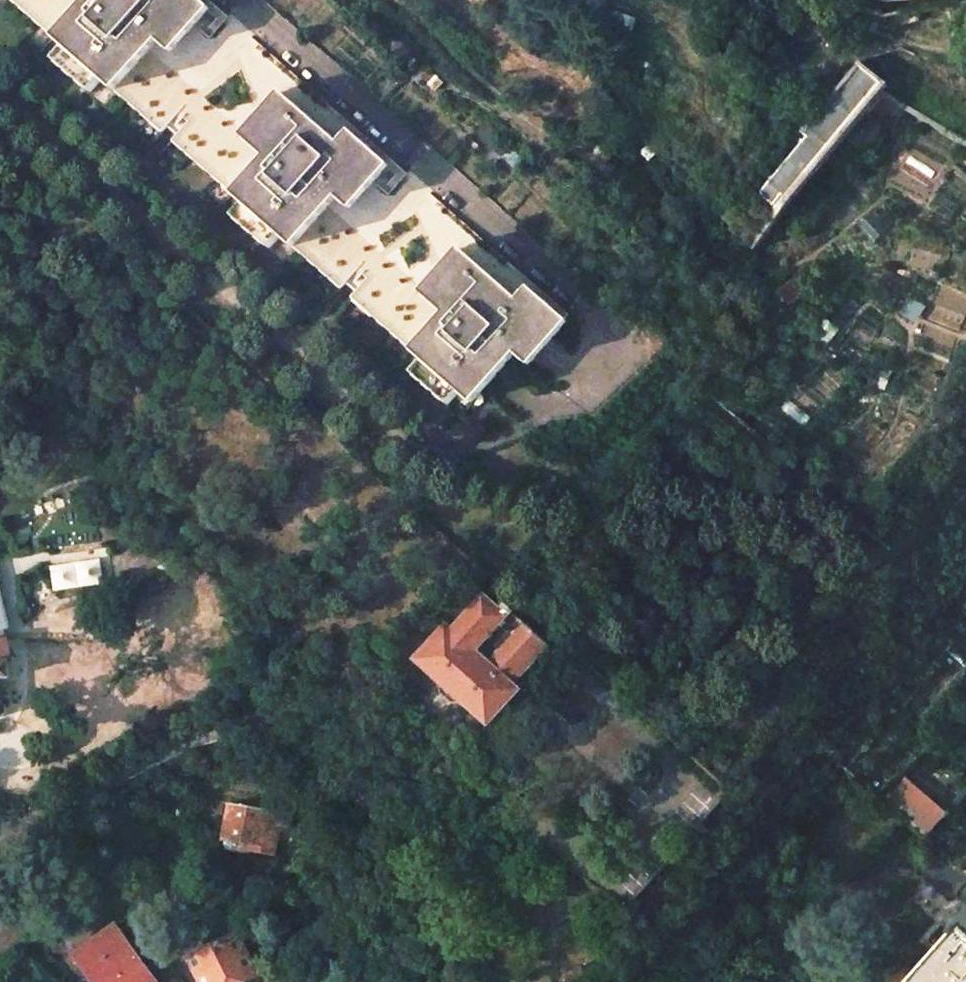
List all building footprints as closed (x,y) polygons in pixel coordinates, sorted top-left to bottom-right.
[(169,137),(230,190),(242,200),(230,214),(267,246),(278,233),(291,244),(339,285),(361,259),(371,268),(348,295),(409,347),(420,356),(409,369),(446,402),(457,389),(470,400),(513,351),(524,360),(561,317),(525,286),(514,299),(454,247),(419,288),(442,309),(439,313),(320,211),(334,194),(346,203),(382,161),(346,130),(336,142),(277,90),(241,132),(263,151),(259,156),(141,54),(155,37),(166,47),(203,4),(198,0),(13,0),(51,33),(63,44),(52,57),(89,89),(100,77),(112,88),(160,129),(181,104),(191,112),(169,137)] [(760,194),(781,213),(882,93),(889,84),(860,62),(805,128),(810,134),(760,194)] [(55,564),(56,589),(105,586),(104,561),(55,564)] [(497,610),(483,598),(451,634),(446,629),(419,659),(440,677),(440,693),(452,703),(468,702),(488,720),(494,712),(503,712),(508,706),(508,697),(524,680),(519,675),(547,643),(503,604),(497,610)] [(10,678),(9,664),(13,663),(0,608),(0,678),(10,678)] [(896,700),(919,720),(965,666),(965,657),(948,642),(896,700)] [(902,776),(879,800),(902,820),(922,837),(943,813),(937,807),(944,800),(933,790),(926,798),(902,776)] [(291,814),(229,803),(222,846),(274,855),(277,839),(294,842),(295,833),(288,832),(291,814)] [(214,882),(203,888),(211,903),(222,898),(214,882)] [(947,931),(949,933),(906,981),(965,981),(965,911),(947,931)] [(72,955),(92,981),(154,981),(113,925),(72,955)] [(188,957),(201,981),(240,981),(257,972),(237,932),(188,957)]
